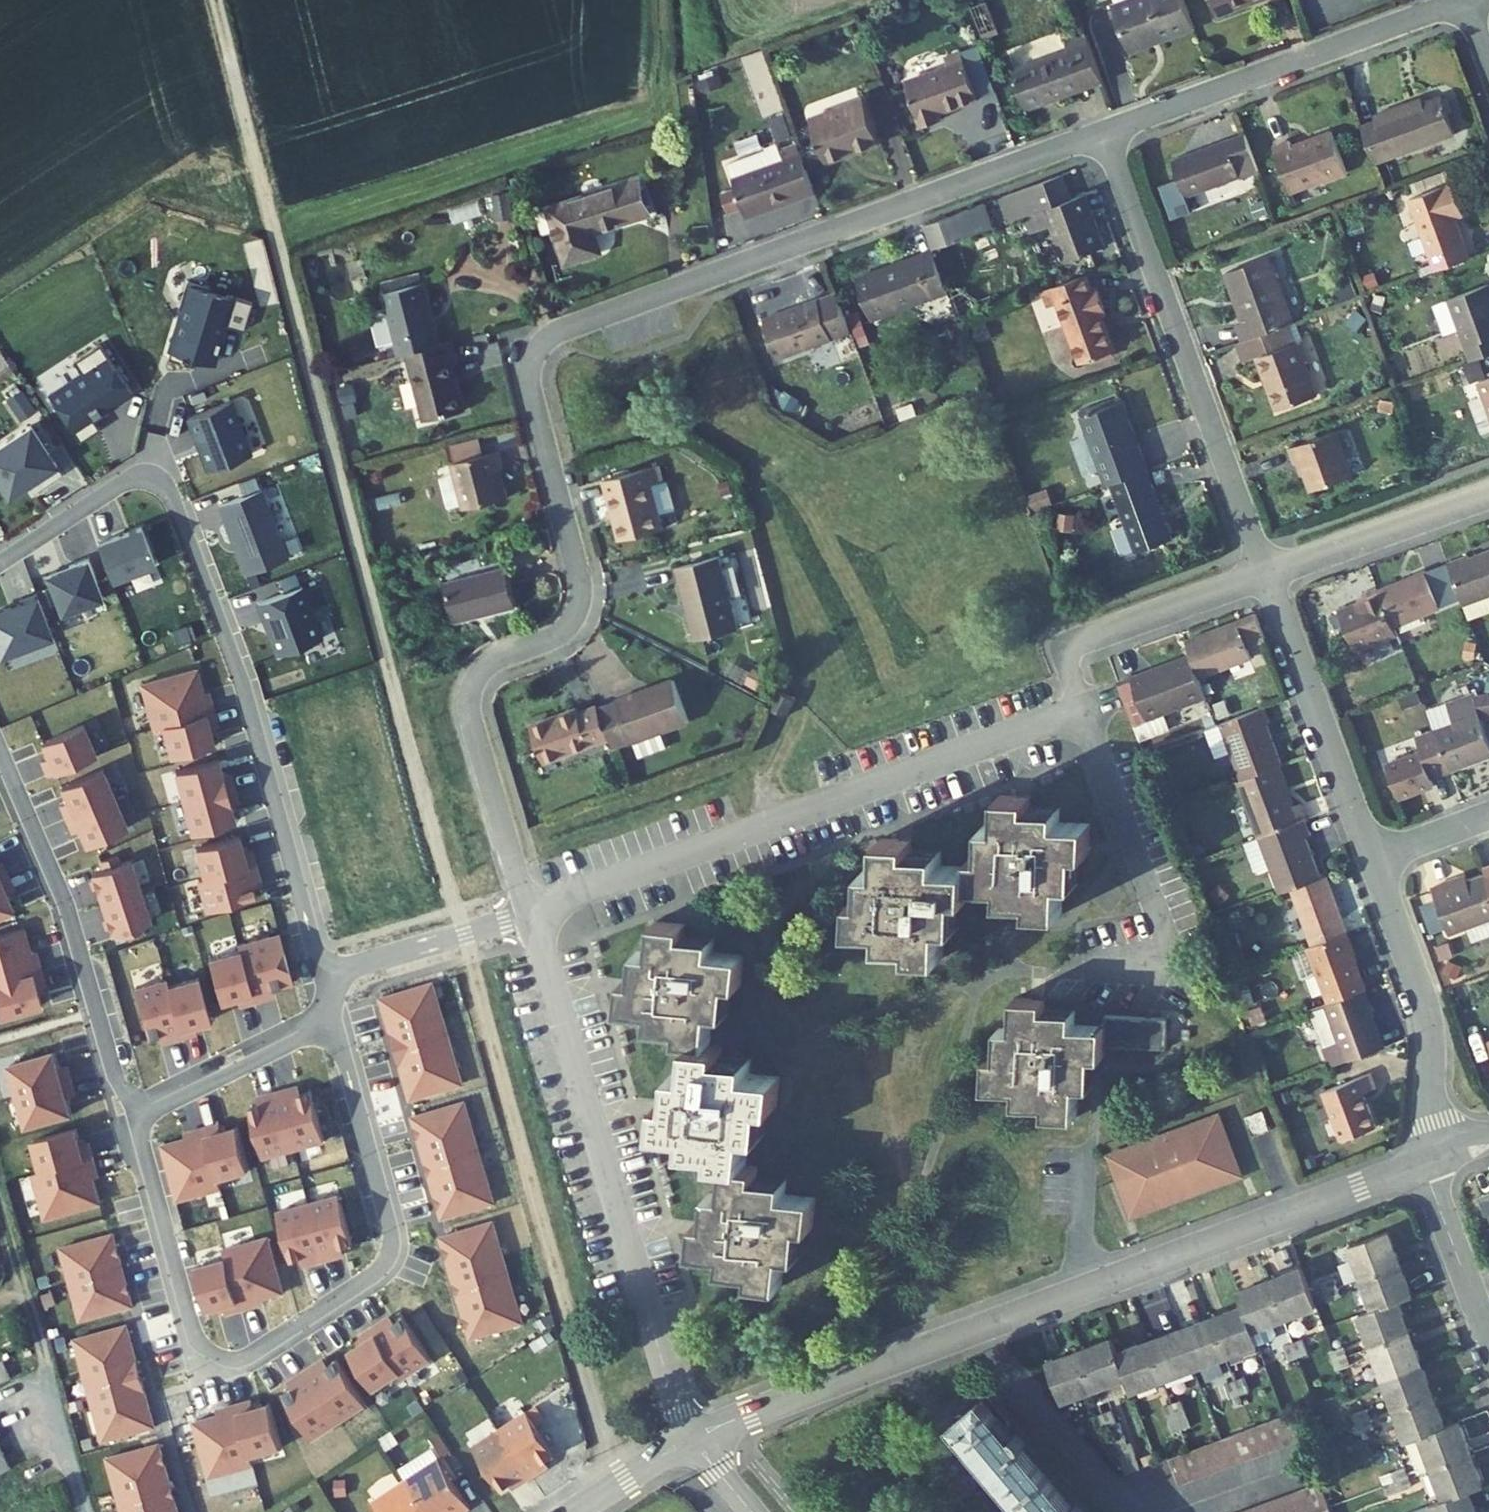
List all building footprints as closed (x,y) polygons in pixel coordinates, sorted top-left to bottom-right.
[(1115,5),(1129,45),(1161,33),(1163,38),(1195,26),(1185,0),(1129,0),(1115,5)] [(1218,15),(1257,0),(1212,0),(1218,15)] [(986,2),(973,7),(984,37),(997,33),(986,2)] [(870,25),(883,35),(890,26),(877,17),(870,25)] [(1163,38),(1161,33),(1129,45),(1131,50),(1163,38)] [(1068,50),(1012,70),(1027,110),(1103,82),(1089,42),(1086,34),(1066,42),(1068,50)] [(939,112),(978,98),(961,52),(946,58),(949,67),(907,82),(920,119),(923,126),(942,119),(939,112)] [(716,74),(701,79),(705,92),(720,88),(716,74)] [(1362,126),(1376,163),(1455,134),(1448,116),(1443,101),(1441,97),(1423,103),(1409,109),(1408,104),(1375,116),(1377,121),(1362,126)] [(1422,99),(1408,104),(1409,109),(1423,103),(1422,99)] [(1447,99),(1443,101),(1448,116),(1453,115),(1447,99)] [(865,101),(811,120),(826,162),(879,143),(865,101)] [(1346,172),(1331,132),(1293,146),(1291,141),(1274,147),(1276,152),(1291,192),(1346,172)] [(1245,134),(1173,160),(1186,197),(1240,177),(1240,179),(1259,172),(1245,134)] [(816,192),(798,144),(780,150),(784,160),(734,179),(737,188),(744,208),(748,218),(816,192)] [(784,160),(780,150),(778,145),(766,149),(767,152),(728,165),(734,179),(784,160)] [(1105,246),(1086,194),(1070,199),(1062,176),(1002,197),(1011,221),(1026,215),(1032,232),(1052,225),(1065,260),(1105,246)] [(640,180),(549,208),(566,262),(599,252),(593,231),(650,213),(640,180)] [(1436,269),(1469,257),(1454,217),(1450,207),(1460,204),(1452,184),(1410,199),(1434,264),(1436,269)] [(744,208),(737,188),(722,194),(730,213),(744,208)] [(507,195),(493,198),(499,222),(513,219),(507,195)] [(1463,213),(1460,204),(1450,207),(1454,217),(1463,213)] [(1267,209),(1260,205),(1252,217),(1259,222),(1267,209)] [(924,226),(933,250),(985,232),(976,207),(924,226)] [(370,239),(358,242),(360,251),(372,248),(370,239)] [(948,291),(933,250),(857,278),(872,319),(948,291)] [(1292,322),(1268,256),(1226,271),(1245,320),(1238,323),(1244,340),(1289,323),(1292,322)] [(1436,269),(1434,264),(1420,269),(1422,274),(1436,269)] [(408,354),(439,346),(423,284),(422,284),(419,274),(407,278),(409,288),(384,294),(400,355),(408,354)] [(1087,274),(1054,285),(1060,302),(1081,361),(1097,355),(1112,349),(1113,349),(1101,313),(1106,312),(1097,287),(1092,289),(1087,274)] [(384,294),(409,288),(407,278),(382,284),(384,294)] [(1371,278),(1362,281),(1366,292),(1374,289),(1371,278)] [(1338,292),(1347,297),(1354,284),(1344,279),(1338,292)] [(184,311),(171,357),(196,364),(198,357),(214,362),(225,325),(244,331),(253,302),(231,296),(230,299),(210,293),(211,288),(188,281),(180,310),(184,311)] [(1449,298),(1471,359),(1488,352),(1488,285),(1488,283),(1449,298)] [(1060,302),(1054,285),(1043,290),(1049,306),(1060,302)] [(1386,296),(1376,292),(1371,309),(1380,312),(1386,296)] [(851,332),(836,293),(818,299),(791,309),(765,318),(779,358),(851,332)] [(791,309),(818,299),(816,294),(789,303),(791,309)] [(1368,324),(1363,310),(1352,313),(1357,328),(1368,324)] [(860,317),(850,320),(855,335),(865,332),(860,317)] [(1292,322),(1289,323),(1296,342),(1302,340),(1295,321),(1292,322)] [(987,322),(972,327),(977,342),(992,337),(987,322)] [(1289,323),(1244,340),(1237,342),(1244,361),(1258,356),(1276,408),(1315,394),(1296,342),(1289,323)] [(81,374),(49,396),(80,442),(100,429),(94,419),(133,393),(100,343),(73,361),(81,374)] [(439,346),(408,354),(424,421),(463,411),(451,363),(456,362),(451,343),(439,346)] [(1113,354),(1112,349),(1097,355),(1098,360),(1113,354)] [(1488,373),(1488,368),(1485,359),(1478,362),(1484,375),(1488,373)] [(1479,381),(1488,408),(1488,378),(1479,381)] [(352,386),(342,388),(346,403),(356,400),(352,386)] [(798,405),(784,395),(778,403),(792,413),(798,405)] [(1080,412),(1082,417),(1122,403),(1120,398),(1080,412)] [(1395,401),(1381,399),(1379,411),(1394,413),(1395,401)] [(187,416),(194,436),(197,435),(201,445),(198,446),(207,470),(251,455),(231,401),(187,416)] [(1122,403),(1082,417),(1106,485),(1111,483),(1146,471),(1122,403)] [(31,425),(0,445),(0,483),(9,497),(28,484),(33,492),(62,473),(31,425)] [(1311,489),(1351,475),(1335,432),(1291,447),(1296,462),(1301,460),(1305,473),(1311,489)] [(450,446),(454,457),(483,446),(479,434),(450,446)] [(453,464),(465,509),(506,499),(499,469),(503,468),(499,452),(453,464)] [(1301,460),(1296,462),(1300,474),(1305,473),(1301,460)] [(604,480),(620,540),(663,528),(652,484),(664,481),(660,465),(604,480)] [(1172,538),(1146,471),(1111,483),(1138,552),(1172,538)] [(219,505),(234,543),(236,542),(239,550),(236,551),(245,575),(288,558),(262,489),(219,505)] [(1047,490),(1028,496),(1032,509),(1052,502),(1047,490)] [(390,493),(381,495),(384,507),(393,504),(390,493)] [(99,544),(113,582),(157,566),(142,527),(99,544)] [(1468,556),(1467,554),(1448,561),(1448,563),(1464,604),(1488,595),(1488,548),(1468,556)] [(676,568),(694,640),(738,629),(720,557),(676,568)] [(104,600),(89,560),(46,576),(62,615),(104,600)] [(516,607),(507,568),(446,583),(455,620),(485,612),(486,614),(516,607)] [(1425,570),(1379,589),(1394,625),(1440,606),(1425,570)] [(1356,649),(1397,632),(1394,625),(1379,589),(1378,586),(1364,592),(1367,598),(1340,609),(1356,649)] [(258,603),(266,625),(269,624),(282,657),(323,642),(302,587),(258,603)] [(37,592),(20,598),(22,603),(0,611),(0,652),(1,656),(54,637),(37,592)] [(1464,604),(1469,620),(1488,612),(1488,595),(1464,604)] [(1256,615),(1186,641),(1191,656),(1199,678),(1252,658),(1247,645),(1265,639),(1257,616),(1256,615)] [(1476,646),(1467,644),(1465,656),(1474,658),(1476,646)] [(1191,656),(1118,682),(1139,740),(1169,729),(1164,713),(1206,698),(1199,678),(1191,656)] [(754,668),(747,681),(758,686),(765,674),(754,668)] [(138,684),(150,729),(160,727),(169,758),(214,745),(211,734),(219,732),(208,691),(200,693),(193,669),(138,684)] [(1393,670),(1383,676),(1388,686),(1399,680),(1393,670)] [(674,680),(599,707),(610,738),(614,749),(634,741),(660,731),(689,721),(674,680)] [(1420,697),(1410,692),(1406,700),(1416,705),(1420,697)] [(1449,703),(1451,709),(1474,701),(1471,694),(1449,703)] [(1488,756),(1488,741),(1479,713),(1474,701),(1451,709),(1449,710),(1453,723),(1435,730),(1451,771),(1488,756)] [(531,726),(544,762),(610,738),(599,707),(579,714),(578,710),(531,726)] [(1264,707),(1220,723),(1241,779),(1278,765),(1281,764),(1266,723),(1269,722),(1264,707)] [(51,758),(43,761),(49,775),(97,755),(84,725),(44,742),(51,758)] [(1451,771),(1435,730),(1416,737),(1421,751),(1387,763),(1399,798),(1433,785),(1431,777),(1451,771)] [(665,747),(660,731),(634,741),(641,757),(665,747)] [(1171,754),(1161,754),(1161,766),(1171,766),(1171,754)] [(192,834),(235,822),(230,805),(238,803),(230,774),(222,776),(218,759),(175,771),(192,834)] [(1278,765),(1241,779),(1238,780),(1259,836),(1305,819),(1299,804),(1293,806),(1278,765)] [(103,769),(63,786),(69,802),(62,805),(73,833),(81,830),(88,846),(129,828),(103,769)] [(972,867),(971,886),(1002,887),(1001,897),(1031,899),(1031,903),(1031,913),(1062,914),(1063,883),(1073,884),(1074,854),(1079,854),(1089,855),(1089,846),(1090,823),(1059,822),(1060,812),(1030,811),(1030,806),(1031,796),(1024,796),(999,795),(998,826),(988,825),(987,855),(982,855),(972,855),(972,867)] [(1259,836),(1269,862),(1280,893),(1291,888),(1320,878),(1305,837),(1311,834),(1305,819),(1259,836)] [(199,880),(208,912),(256,898),(253,888),(261,886),(251,850),(243,852),(238,836),(197,847),(206,878),(199,880)] [(1269,862),(1259,836),(1245,842),(1255,867),(1269,862)] [(971,886),(972,867),(941,866),(941,856),(911,855),(911,850),(911,840),(904,839),(881,839),(880,869),(870,869),(869,899),(864,898),(853,898),(853,929),(883,931),(883,940),(913,942),(913,946),(913,957),(943,958),(944,927),(954,927),(955,897),(960,898),(970,898),(971,886)] [(1192,841),(1185,847),(1194,858),(1201,852),(1192,841)] [(93,873),(114,934),(124,930),(127,938),(143,933),(140,925),(152,921),(132,860),(120,864),(118,856),(101,861),(104,869),(93,873)] [(13,910),(6,894),(14,891),(2,863),(0,864),(0,915),(13,910)] [(1486,875),(1461,884),(1459,877),(1432,887),(1435,894),(1447,927),(1449,932),(1488,918),(1488,883),(1486,875)] [(1326,876),(1320,878),(1291,888),(1313,945),(1347,932),(1326,876)] [(1447,927),(1435,894),(1425,897),(1437,931),(1447,927)] [(691,1042),(710,1044),(713,1014),(723,1015),(726,985),(731,985),(741,986),(744,955),(713,952),(714,942),(685,939),(685,935),(686,925),(655,921),(652,952),(642,951),(639,981),(634,980),(625,979),(624,987),(621,1010),(652,1013),(650,1023),(680,1026),(680,1031),(679,1041),(691,1042)] [(23,929),(0,935),(0,1016),(0,1017),(45,1004),(41,994),(47,992),(35,951),(30,952),(23,929)] [(1347,932),(1313,945),(1307,947),(1316,972),(1319,972),(1330,1003),(1363,990),(1365,989),(1352,952),(1354,951),(1347,932)] [(280,934),(238,945),(240,951),(209,960),(222,1003),(238,998),(240,1007),(276,997),(273,989),(294,983),(280,934)] [(1232,938),(1224,941),(1228,951),(1236,948),(1232,938)] [(1461,980),(1466,969),(1447,960),(1441,971),(1461,980)] [(165,973),(133,981),(146,1031),(156,1028),(159,1036),(195,1026),(193,1018),(209,1014),(199,979),(169,987),(165,973)] [(463,1084),(434,983),(381,999),(411,1100),(463,1084)] [(726,985),(723,1015),(728,1015),(731,985),(726,985)] [(1330,1003),(1327,1004),(1340,1041),(1324,1047),(1323,1047),(1330,1067),(1384,1046),(1363,990),(1330,1003)] [(1105,1045),(1105,1026),(1074,1025),(1075,1015),(1045,1013),(1045,1009),(1045,999),(1031,998),(1014,998),(1013,1029),(1003,1028),(1002,1058),(997,1058),(987,1058),(986,1088),(1017,1090),(1016,1099),(1047,1101),(1046,1116),(1077,1117),(1078,1086),(1088,1087),(1089,1057),(1104,1057),(1104,1055),(1105,1045)] [(1327,1004),(1310,1010),(1324,1047),(1340,1041),(1327,1004)] [(1262,1006),(1249,1011),(1254,1025),(1267,1020),(1262,1006)] [(1167,1017),(1106,1015),(1105,1026),(1105,1045),(1166,1047),(1167,1017)] [(727,1163),(746,1165),(749,1135),(759,1136),(762,1106),(767,1106),(777,1107),(780,1076),(750,1073),(751,1063),(721,1060),(721,1056),(722,1046),(710,1044),(691,1042),(688,1073),(678,1072),(676,1102),(671,1101),(661,1100),(660,1108),(658,1131),(688,1134),(687,1144),(717,1147),(716,1152),(715,1162),(727,1163)] [(60,1069),(55,1053),(10,1066),(27,1127),(72,1114),(68,1098),(76,1096),(68,1067),(60,1069)] [(1371,1073),(1323,1091),(1341,1140),(1377,1127),(1365,1093),(1377,1088),(1371,1073)] [(264,1158),(325,1141),(312,1092),(302,1095),(300,1087),(259,1098),(261,1106),(250,1109),(264,1158)] [(1289,1090),(1279,1093),(1283,1103),(1293,1099),(1289,1090)] [(465,1102),(413,1118),(443,1218),(495,1203),(465,1102)] [(762,1106),(759,1136),(764,1136),(767,1106),(762,1106)] [(1263,1109),(1246,1116),(1253,1136),(1271,1129),(1263,1109)] [(1217,1119),(1115,1156),(1123,1177),(1135,1210),(1237,1173),(1217,1119)] [(178,1201),(223,1188),(220,1179),(251,1170),(239,1128),(228,1131),(226,1123),(185,1134),(187,1139),(163,1146),(178,1201)] [(44,1171),(34,1174),(47,1219),(102,1203),(95,1179),(99,1178),(89,1143),(81,1146),(76,1129),(35,1141),(44,1171)] [(752,1268),(752,1273),(751,1284),(781,1286),(784,1256),(794,1256),(797,1226),(802,1227),(813,1228),(816,1197),(785,1194),(786,1184),(756,1181),(757,1177),(758,1166),(746,1165),(727,1163),(723,1194),(714,1193),(711,1222),(706,1222),(696,1221),(695,1229),(693,1252),(723,1255),(722,1265),(752,1268)] [(341,1196),(278,1213),(291,1262),(302,1259),(304,1267),(345,1256),(343,1248),(354,1245),(341,1196)] [(494,1222),(442,1237),(472,1338),(524,1323),(494,1222)] [(797,1226),(794,1256),(799,1257),(802,1227),(797,1226)] [(1350,1245),(1362,1277),(1401,1263),(1389,1231),(1350,1245)] [(131,1307),(111,1236),(58,1251),(78,1322),(131,1307)] [(269,1238),(225,1250),(227,1260),(197,1269),(209,1312),(225,1307),(228,1316),(263,1306),(261,1301),(285,1295),(269,1238)] [(1362,1277),(1374,1310),(1398,1301),(1413,1295),(1401,1263),(1362,1277)] [(1317,1306),(1303,1267),(1270,1279),(1285,1318),(1317,1306)] [(1325,1291),(1338,1286),(1335,1277),(1321,1282),(1325,1291)] [(1285,1318),(1270,1279),(1238,1291),(1243,1306),(1253,1330),(1273,1323),(1285,1318)] [(1327,1298),(1328,1301),(1342,1295),(1338,1286),(1325,1291),(1327,1298)] [(1317,1301),(1327,1298),(1325,1291),(1315,1295),(1317,1301)] [(1360,1315),(1372,1347),(1410,1332),(1398,1301),(1374,1310),(1360,1315)] [(1253,1330),(1243,1306),(1212,1318),(1226,1356),(1258,1344),(1253,1330)] [(401,1372),(405,1377),(432,1359),(404,1317),(395,1323),(390,1316),(360,1335),(364,1342),(350,1351),(374,1389),(401,1372)] [(1195,1368),(1226,1356),(1212,1318),(1180,1329),(1195,1368)] [(1276,1332),(1273,1323),(1253,1330),(1258,1344),(1274,1338),(1276,1332)] [(125,1327),(73,1341),(101,1441),(153,1427),(125,1327)] [(1195,1368),(1180,1329),(1149,1341),(1164,1380),(1195,1368)] [(1384,1378),(1422,1364),(1410,1332),(1372,1347),(1384,1378)] [(550,1333),(539,1340),(544,1347),(554,1340),(550,1333)] [(1117,1353),(1112,1339),(1080,1351),(1095,1390),(1126,1378),(1117,1353)] [(1308,1353),(1303,1339),(1294,1342),(1299,1356),(1308,1353)] [(1164,1380),(1149,1341),(1117,1353),(1126,1378),(1131,1391),(1132,1392),(1164,1380)] [(1289,1359),(1299,1356),(1294,1342),(1284,1346),(1289,1359)] [(1334,1351),(1344,1346),(1343,1342),(1332,1346),(1334,1351)] [(1334,1361),(1348,1355),(1344,1346),(1334,1351),(1331,1352),(1334,1361)] [(1095,1390),(1080,1351),(1048,1362),(1062,1401),(1095,1390)] [(1334,1361),(1338,1370),(1351,1365),(1348,1355),(1334,1361)] [(312,1439),(366,1404),(338,1359),(329,1365),(324,1358),(288,1382),(292,1389),(284,1394),(312,1439)] [(11,1378),(3,1360),(0,1361),(0,1383),(11,1378)] [(1384,1378),(1395,1410),(1434,1396),(1422,1364),(1384,1378)] [(1249,1390),(1244,1376),(1235,1380),(1240,1394),(1249,1390)] [(1131,1391),(1126,1378),(1095,1390),(1100,1402),(1131,1391)] [(1240,1394),(1235,1380),(1226,1383),(1231,1397),(1240,1394)] [(1407,1441),(1421,1436),(1446,1427),(1434,1396),(1395,1410),(1407,1441)] [(210,1477),(255,1465),(252,1455),(283,1446),(271,1404),(260,1406),(258,1398),(218,1409),(219,1415),(195,1421),(210,1477)] [(1191,1425),(1182,1400),(1173,1403),(1182,1428),(1191,1425)] [(1082,1510),(1076,1505),(1072,1508),(1022,1448),(1025,1445),(1022,1439),(1016,1434),(1013,1437),(982,1401),(954,1425),(986,1463),(988,1466),(989,1466),(1028,1511),(1083,1511),(1082,1510)] [(1182,1428),(1173,1403),(1163,1407),(1173,1431),(1182,1428)] [(1358,1424),(1371,1419),(1368,1409),(1354,1414),(1358,1424)] [(1113,1410),(1103,1413),(1109,1427),(1126,1473),(1140,1467),(1131,1443),(1128,1443),(1120,1422),(1117,1423),(1113,1410)] [(545,1461),(554,1455),(526,1411),(500,1428),(531,1477),(544,1469),(540,1464),(545,1461)] [(1103,1413),(1094,1417),(1099,1430),(1109,1427),(1103,1413)] [(1293,1413),(1169,1457),(1179,1485),(1303,1439),(1293,1413)] [(1358,1424),(1361,1433),(1374,1428),(1371,1419),(1358,1424)] [(1421,1436),(1432,1468),(1471,1454),(1459,1422),(1446,1427),(1421,1436)] [(519,1485),(531,1477),(500,1428),(473,1445),(501,1489),(511,1482),(516,1480),(519,1485)] [(395,1438),(391,1433),(381,1440),(384,1445),(395,1438)] [(443,1457),(451,1452),(443,1440),(435,1445),(443,1457)] [(11,1469),(0,1445),(0,1474),(11,1469)] [(105,1460),(119,1511),(176,1511),(158,1445),(105,1460)] [(406,1480),(439,1459),(432,1448),(399,1470),(406,1480)] [(1141,1457),(1144,1464),(1155,1460),(1153,1453),(1141,1457)] [(1471,1454),(1432,1468),(1444,1500),(1469,1491),(1483,1486),(1471,1454)] [(466,1501),(454,1482),(439,1459),(406,1480),(427,1511),(462,1511),(470,1507),(466,1501)] [(549,1466),(545,1461),(540,1464),(544,1469),(549,1466)] [(1392,1473),(1395,1482),(1409,1477),(1405,1468),(1392,1473)] [(479,1492),(467,1474),(454,1482),(466,1501),(479,1492)] [(1320,1478),(1323,1486),(1333,1482),(1330,1474),(1320,1478)] [(1384,1486),(1388,1495),(1412,1486),(1409,1477),(1395,1482),(1384,1486)] [(346,1495),(349,1482),(339,1480),(336,1493),(346,1495)] [(406,1480),(374,1501),(381,1511),(427,1511),(406,1480)] [(1319,1483),(1239,1511),(1328,1511),(1319,1483)] [(1433,1511),(1477,1511),(1469,1491),(1444,1500),(1431,1505),(1433,1511)] [(281,1505),(286,1511),(297,1511),(301,1509),(294,1497),(281,1505)]
